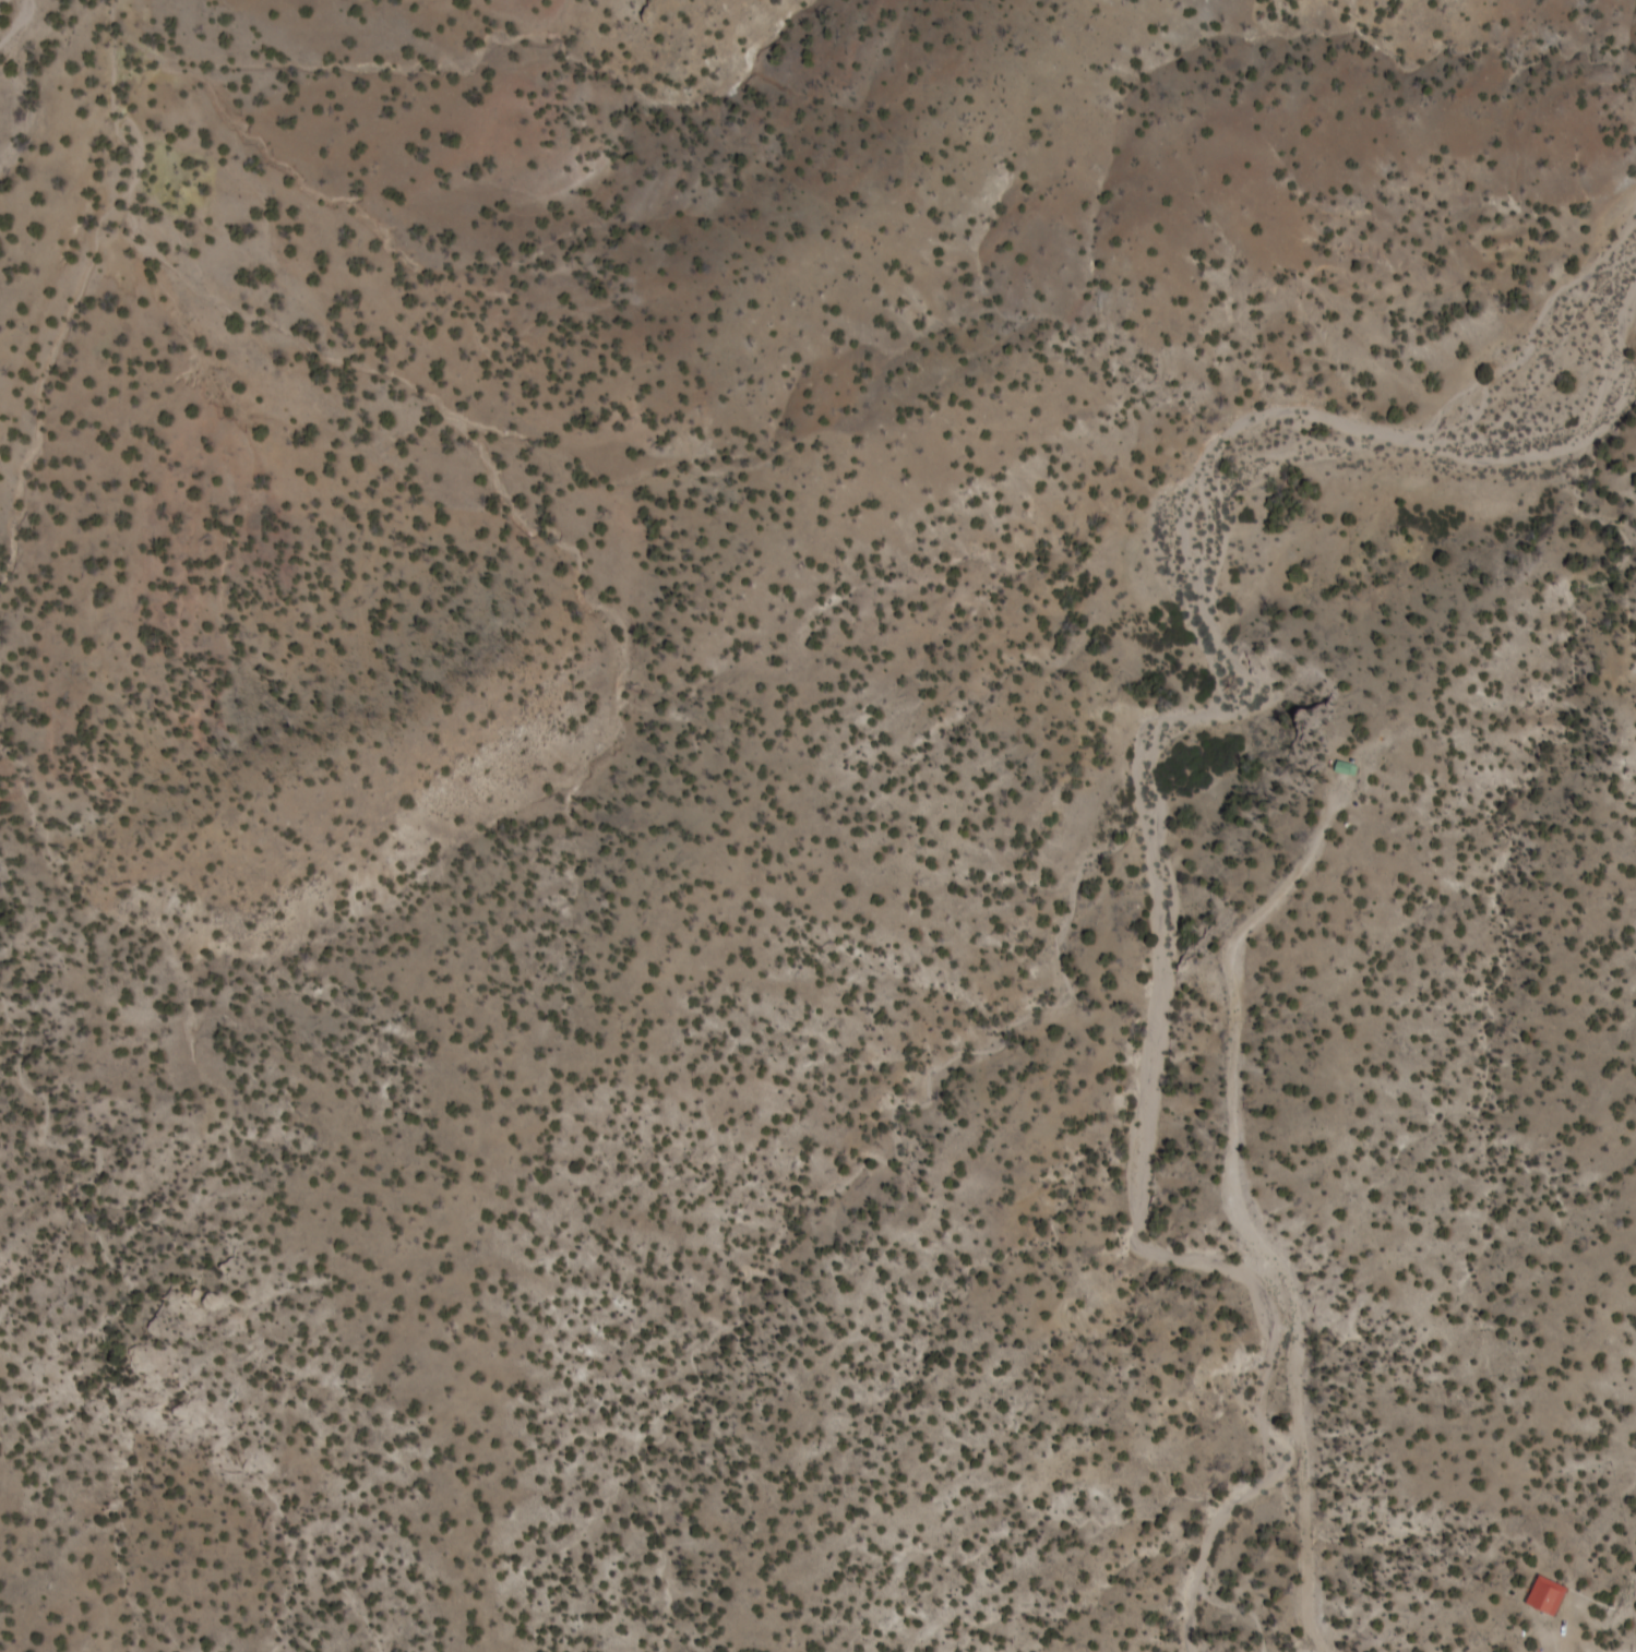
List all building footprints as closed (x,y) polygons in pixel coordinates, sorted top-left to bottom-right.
[(1345,772),(1365,778),(1368,767),(1349,761),(1345,772)] [(1563,1607),(1576,1578),(1548,1565),(1533,1594),(1563,1607)]
